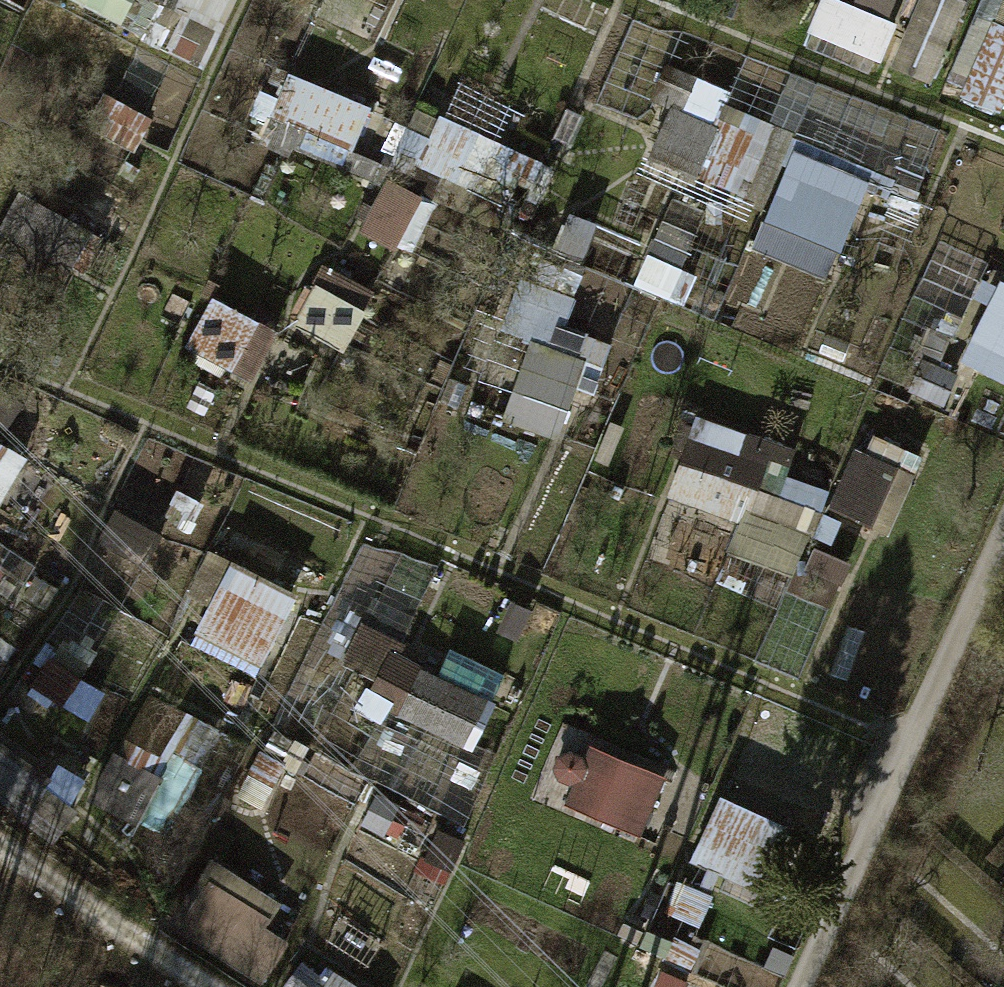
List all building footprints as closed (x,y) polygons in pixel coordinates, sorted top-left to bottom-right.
[(129,28),(142,0),(70,0),(129,28)] [(213,70),(244,0),(156,0),(139,38),(213,70)] [(905,27),(846,0),(824,0),(810,32),(886,67),(905,27)] [(936,89),(971,7),(955,0),(926,0),(895,71),(936,89)] [(1003,113),(1003,0),(983,0),(958,101),(1003,113)] [(356,165),(378,113),(285,75),(264,127),(356,165)] [(780,202),(794,152),(927,188),(945,123),(790,82),(780,121),(729,108),(724,127),(671,113),(656,169),(780,202)] [(448,119),(425,166),(534,218),(557,171),(448,119)] [(800,150),(762,241),(839,273),(877,182),(800,150)] [(402,253),(429,203),(393,184),(366,234),(402,253)] [(13,208),(5,253),(79,266),(87,222),(13,208)] [(309,282),(288,322),(353,355),(373,315),(309,282)] [(964,364),(1003,386),(1003,290),(964,364)] [(207,309),(193,363),(282,387),(297,333),(207,309)] [(545,337),(510,417),(563,439),(597,360),(545,337)] [(666,520),(805,572),(840,480),(700,429),(666,520)] [(874,435),(833,509),(890,540),(930,466),(874,435)] [(31,465),(0,447),(0,515),(31,465)] [(12,579),(24,560),(0,546),(0,572),(12,579)] [(270,669),(305,601),(237,567),(203,635),(270,669)] [(510,672),(453,654),(450,665),(359,638),(347,676),(405,693),(396,723),(487,750),(510,672)] [(159,750),(184,708),(158,693),(134,735),(159,750)] [(181,757),(208,767),(221,732),(195,722),(181,757)] [(588,756),(575,817),(655,835),(669,774),(588,756)] [(695,868),(795,908),(821,844),(721,804),(695,868)]
